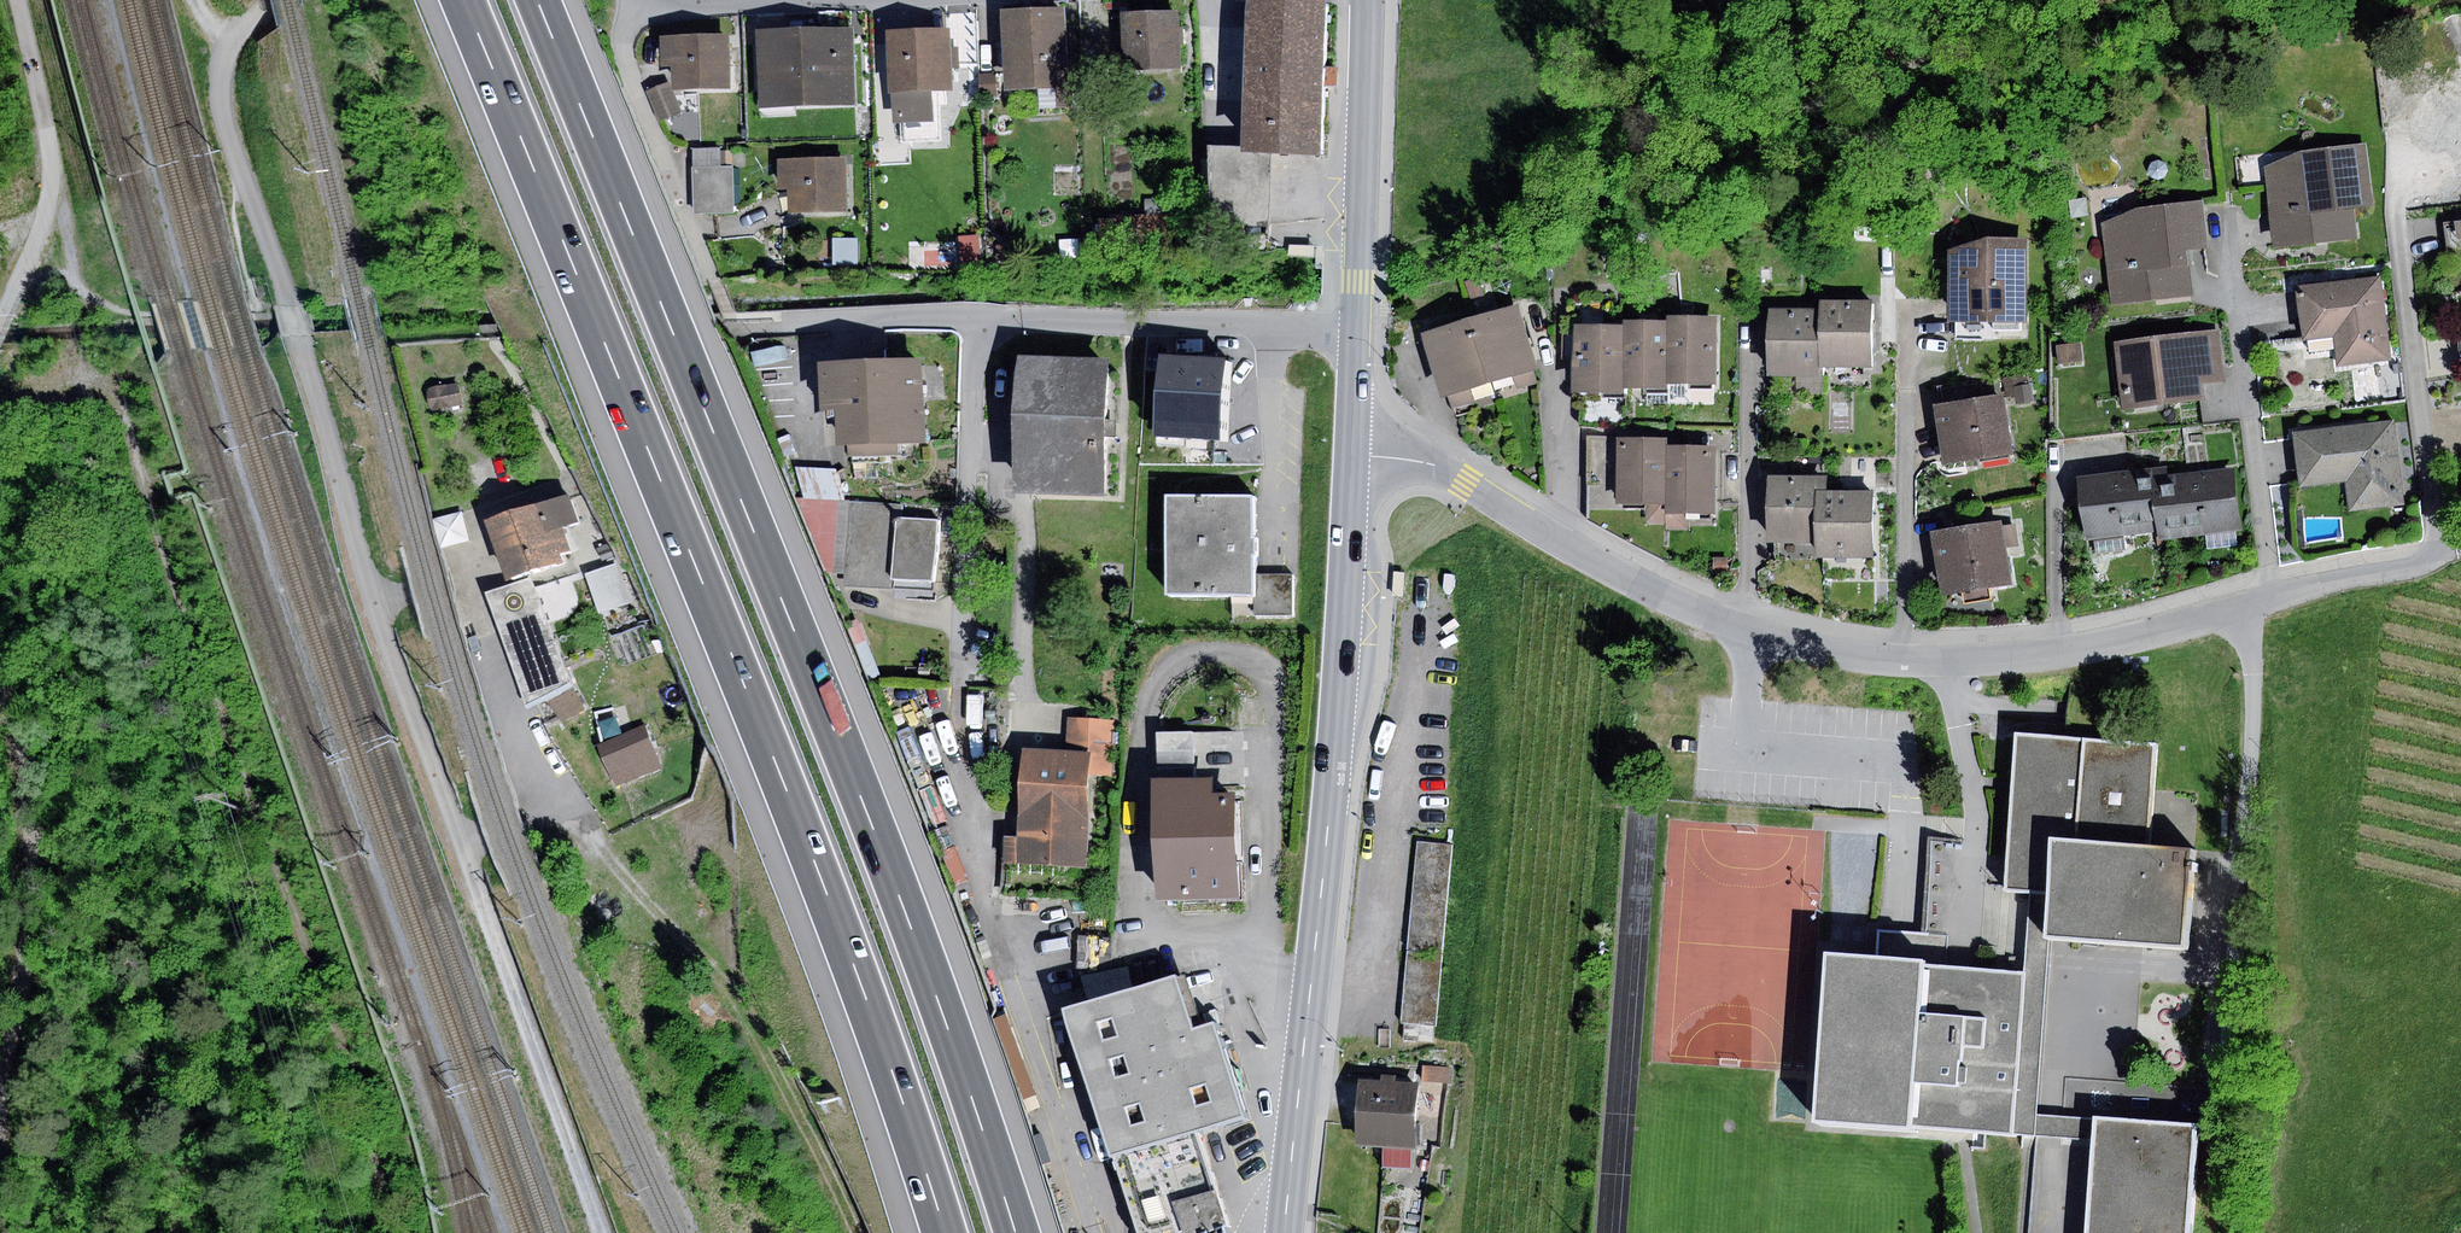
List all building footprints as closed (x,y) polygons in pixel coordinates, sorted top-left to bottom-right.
[(1246,150),(1271,151),(1323,152),(1326,0),(1249,0),(1246,150)] [(1066,8),(1004,11),(1007,90),(1070,87),(1066,8)] [(1178,10),(1122,12),(1125,68),(1181,65),(1178,10)] [(850,11),(820,12),(821,25),(851,24),(850,11)] [(853,28),(757,31),(759,109),(856,105),(853,28)] [(946,29),(888,33),(893,124),(900,123),(901,143),(942,141),(939,91),(949,90),(946,29)] [(730,34),(660,36),(661,67),(675,66),(675,89),(731,88),(730,34)] [(996,73),(981,74),(982,95),(997,94),(996,73)] [(669,82),(648,91),(660,121),(681,113),(669,82)] [(2425,147),(2447,144),(2443,102),(2435,94),(2406,134),(2425,147)] [(1118,95),(1102,96),(1103,111),(1119,109),(1118,95)] [(2448,103),(2457,184),(2460,183),(2460,98),(2448,103)] [(2303,150),(2264,168),(2273,250),(2358,240),(2355,209),(2375,207),(2368,143),(2303,150)] [(720,149),(693,149),(695,213),(735,212),(734,167),(721,167),(720,149)] [(1271,151),(1246,150),(1211,150),(1212,224),(1269,225),(1271,151)] [(846,156),(777,159),(778,188),(789,188),(790,213),(848,211),(846,156)] [(2140,209),(2101,224),(2111,305),(2194,295),(2188,248),(2208,245),(2202,201),(2140,209)] [(1172,243),(1170,212),(1118,215),(1118,219),(1099,220),(1101,247),(1172,243)] [(2444,221),(2447,250),(2460,249),(2460,219),(2444,221)] [(979,236),(958,237),(960,268),(981,267),(979,236)] [(857,239),(833,239),(834,265),(858,265),(857,239)] [(1975,239),(1951,252),(1949,325),(2027,324),(2030,239),(1975,239)] [(1011,245),(997,246),(998,262),(1012,261),(1011,245)] [(1314,246),(1290,246),(1290,256),(1314,257),(1314,246)] [(1481,277),(1466,282),(1471,299),(1486,294),(1481,277)] [(2379,278),(2296,287),(2302,342),(2333,338),(2336,368),(2389,362),(2379,278)] [(1872,301),(1823,301),(1823,310),(1822,367),(1871,367),(1872,301)] [(1518,303),(1469,318),(1489,383),(1538,368),(1518,303)] [(1822,367),(1823,310),(1772,309),(1772,376),(1822,376),(1822,367)] [(1718,317),(1670,316),(1670,321),(1669,384),(1717,384),(1718,317)] [(1469,318),(1421,333),(1442,398),(1489,383),(1469,318)] [(1669,384),(1670,321),(1624,321),(1624,325),(1623,388),(1669,388),(1669,384)] [(1623,388),(1624,325),(1574,324),(1573,393),(1581,393),(1623,393),(1623,388)] [(2218,331),(2115,344),(2123,411),(2206,401),(2203,382),(2224,380),(2218,331)] [(2081,343),(2058,345),(2059,364),(2083,362),(2081,343)] [(1112,360),(1017,357),(1014,489),(1109,491),(1112,360)] [(1233,360),(1169,357),(1165,435),(1216,438),(1228,438),(1233,360)] [(920,359),(819,364),(822,411),(837,410),(838,444),(850,444),(900,442),(924,440),(920,359)] [(1939,385),(1942,403),(2004,393),(2010,392),(2007,374),(1939,385)] [(1823,378),(1771,378),(1771,396),(1823,395),(1823,378)] [(459,382),(428,388),(431,409),(463,403),(459,382)] [(2031,384),(2014,387),(2016,404),(2033,402),(2031,384)] [(1623,393),(1581,393),(1581,426),(1623,427),(1623,393)] [(1942,403),(1934,404),(1944,466),(2014,455),(2004,393),(1942,403)] [(2394,421),(2295,434),(2302,487),(2348,481),(2352,513),(2405,506),(2394,421)] [(1668,440),(1590,439),(1589,509),(1646,509),(1646,502),(1667,503),(1668,444),(1668,440)] [(900,442),(850,444),(851,457),(901,455),(900,442)] [(1718,445),(1668,444),(1667,503),(1667,512),(1717,513),(1718,445)] [(796,466),(804,498),(846,500),(837,469),(796,466)] [(2166,468),(2079,477),(2086,539),(2160,531),(2162,541),(2242,532),(2236,469),(2167,476),(2166,468)] [(1822,543),(1822,491),(1823,475),(1768,475),(1767,543),(1822,543)] [(1873,492),(1822,491),(1822,543),(1822,557),(1873,558),(1873,492)] [(571,493),(486,522),(506,581),(564,562),(561,552),(571,549),(564,528),(580,522),(571,493)] [(1255,497),(1170,497),(1170,594),(1256,594),(1256,574),(1255,497)] [(846,574),(850,500),(846,500),(804,498),(798,498),(827,573),(846,574)] [(898,503),(850,500),(846,574),(845,585),(934,591),(938,521),(897,518),(898,503)] [(2003,520),(1930,532),(1940,593),(2012,581),(2006,547),(2019,545),(2015,524),(2004,526),(2003,520)] [(1728,557),(1717,557),(1716,575),(1728,576),(1728,557)] [(617,564),(587,574),(600,613),(630,602),(617,564)] [(1406,572),(1395,572),(1393,597),(1404,597),(1406,572)] [(1293,574),(1256,574),(1256,594),(1256,614),(1293,614),(1293,574)] [(531,577),(487,594),(525,706),(544,696),(562,721),(585,709),(571,683),(531,577)] [(1114,720),(1069,717),(1067,752),(1091,753),(1091,774),(1110,776),(1114,720)] [(646,726),(598,746),(615,787),(663,768),(646,726)] [(1158,732),(1160,779),(1195,777),(1193,731),(1158,732)] [(2155,746),(2018,735),(2005,891),(2030,893),(2049,894),(2046,938),(2185,949),(2192,848),(2148,845),(2152,790),(2155,746)] [(1067,752),(1026,750),(1021,863),(1087,865),(1091,774),(1091,753),(1067,752)] [(1160,779),(1154,779),(1158,899),(1243,896),(1240,791),(1212,791),(1212,777),(1195,777),(1160,779)] [(2196,793),(2152,790),(2148,845),(2192,848),(2196,793)] [(1453,844),(1420,841),(1411,947),(1444,950),(1453,844)] [(2092,1140),(2093,1120),(2035,1117),(2043,984),(2046,938),(2049,894),(2030,893),(2024,970),(2012,1133),(2092,1140)] [(1874,957),(1827,953),(1815,1124),(1917,1131),(1917,1126),(2012,1133),(2024,970),(1947,964),(1949,933),(1926,932),(1877,928),(1874,957)] [(1443,954),(1409,951),(1403,1023),(1405,1023),(1404,1040),(1436,1043),(1443,954)] [(1081,976),(1089,1002),(1134,989),(1127,967),(1081,976)] [(1089,1002),(1065,1009),(1110,1161),(1116,1159),(1198,1134),(1247,1121),(1217,1022),(1191,1030),(1175,977),(1134,989),(1089,1002)] [(1454,1067),(1424,1066),(1424,1083),(1453,1084),(1454,1067)] [(1380,1081),(1361,1080),(1357,1144),(1385,1146),(1384,1167),(1411,1168),(1412,1149),(1416,1150),(1420,1083),(1395,1082),(1396,1076),(1381,1075),(1380,1081)] [(2094,1116),(2093,1120),(2092,1140),(2085,1232),(2190,1232),(2199,1124),(2094,1116)] [(1116,1159),(1139,1232),(1198,1232),(1226,1224),(1198,1134),(1116,1159)]
